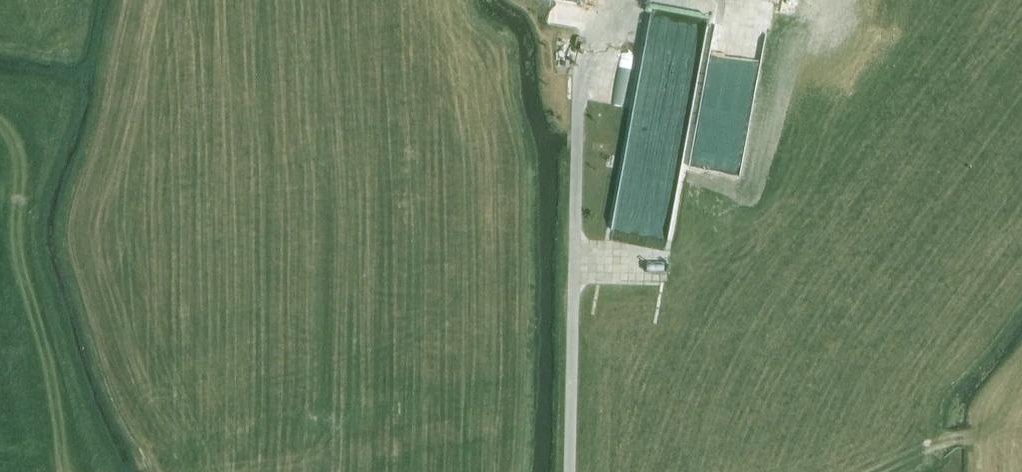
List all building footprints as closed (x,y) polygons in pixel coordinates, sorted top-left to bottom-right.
[(644,20),(682,25),(684,9),(646,5),(644,20)]
